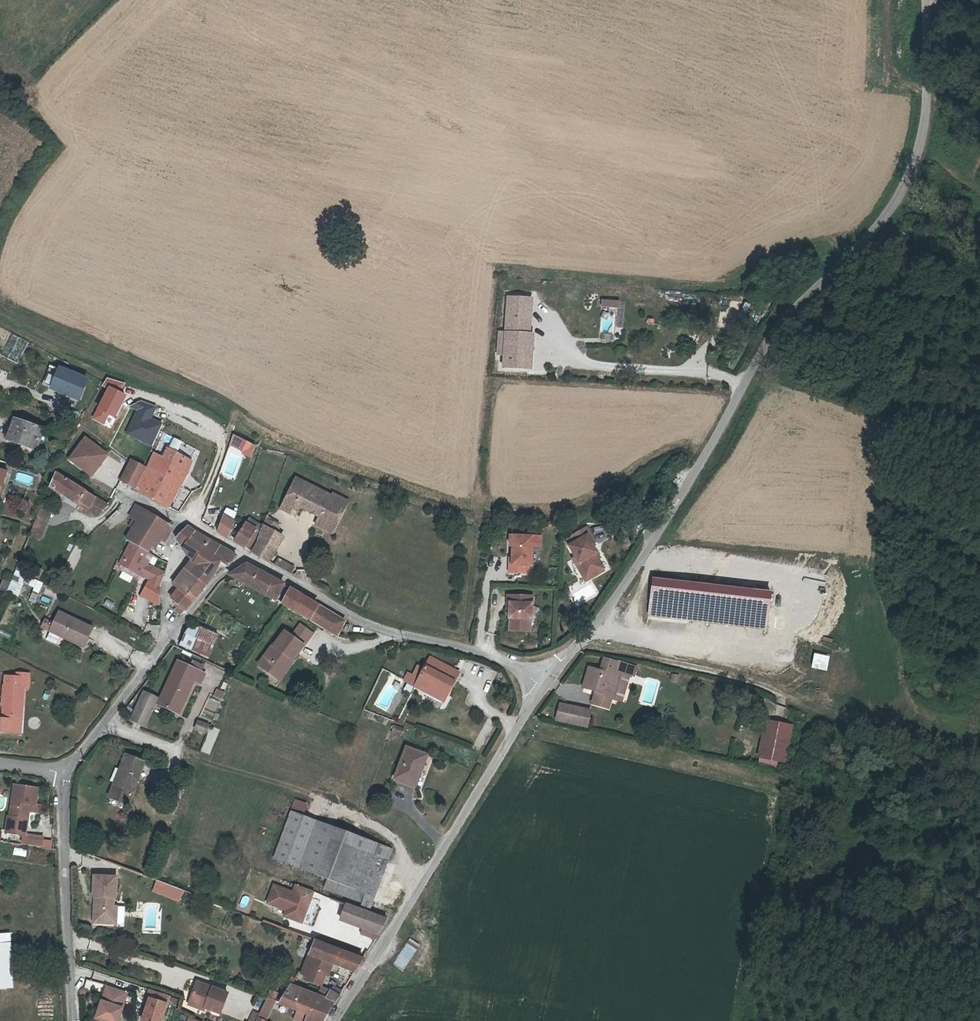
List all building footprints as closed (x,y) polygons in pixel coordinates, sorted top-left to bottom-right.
[(501,324),(515,325),(516,320),(518,320),(518,303),(501,302),(501,324)] [(604,303),(597,304),(596,311),(615,313),(616,305),(604,303)] [(515,337),(515,325),(501,324),(500,336),(507,337),(515,337)] [(522,330),(515,330),(515,337),(507,337),(507,357),(517,357),(522,357),(522,330)] [(8,357),(18,336),(12,333),(3,354),(8,357)] [(507,337),(500,336),(499,374),(516,374),(517,357),(507,357),(507,337)] [(82,380),(52,367),(44,387),(73,400),(82,380)] [(612,380),(613,374),(597,372),(596,378),(612,380)] [(143,404),(145,395),(137,394),(136,403),(143,404)] [(7,417),(0,436),(0,438),(25,448),(30,435),(37,437),(39,430),(7,417)] [(91,476),(108,451),(82,435),(66,459),(91,476)] [(234,476),(241,454),(250,457),(255,442),(232,435),(219,472),(234,476)] [(124,476),(170,506),(194,460),(173,447),(167,454),(158,451),(151,465),(136,456),(124,476)] [(104,506),(50,475),(42,488),(70,504),(72,501),(80,505),(79,509),(90,515),(104,506)] [(286,492),(275,512),(289,520),(294,511),(314,521),(313,523),(322,528),(329,525),(334,516),(332,508),(325,504),(326,501),(294,484),(289,493),(286,492)] [(326,501),(325,504),(332,508),(334,516),(329,525),(322,528),(313,523),(310,528),(326,537),(341,509),(326,501)] [(133,523),(124,543),(123,545),(127,547),(144,556),(151,539),(158,525),(129,508),(124,517),(133,523)] [(224,514),(234,517),(236,511),(226,508),(224,514)] [(44,516),(34,511),(22,540),(32,544),(44,516)] [(113,511),(96,527),(124,543),(133,523),(124,517),(113,511)] [(278,527),(262,518),(258,529),(272,537),(278,527)] [(219,519),(212,532),(222,539),(229,524),(219,519)] [(239,525),(256,535),(258,529),(242,520),(239,525)] [(167,530),(158,525),(151,539),(161,543),(167,530)] [(256,535),(239,525),(230,544),(241,551),(247,554),(254,543),(256,535)] [(175,551),(182,543),(189,534),(179,528),(176,532),(167,544),(175,551)] [(256,535),(254,543),(270,556),(279,541),(272,537),(258,529),(256,535)] [(182,543),(206,560),(214,549),(189,534),(182,543)] [(577,542),(585,557),(588,556),(581,541),(577,542)] [(568,570),(579,593),(595,585),(589,573),(587,567),(589,566),(585,557),(577,542),(565,548),(568,555),(562,558),(568,570)] [(175,551),(175,552),(185,559),(193,565),(185,577),(201,588),(216,567),(206,560),(182,543),(175,551)] [(254,543),(247,554),(265,565),(270,556),(254,543)] [(536,547),(506,544),(505,554),(507,555),(505,573),(502,573),(501,581),(517,583),(518,575),(524,576),(526,557),(535,558),(536,547)] [(147,584),(145,585),(156,590),(159,576),(147,570),(140,566),(144,556),(127,547),(115,572),(141,582),(142,580),(147,584)] [(214,549),(206,560),(216,567),(218,568),(220,570),(230,559),(214,549)] [(144,556),(140,566),(147,570),(151,560),(144,556)] [(193,565),(185,559),(165,587),(173,593),(185,577),(193,565)] [(281,575),(284,570),(274,564),(271,569),(281,575)] [(264,604),(273,587),(236,567),(230,571),(224,575),(218,580),(264,604)] [(14,569),(7,592),(18,595),(25,572),(14,569)] [(579,593),(568,570),(565,571),(576,594),(579,593)] [(201,588),(185,577),(173,593),(165,604),(173,610),(168,617),(175,621),(201,588)] [(765,627),(769,587),(650,577),(646,616),(765,627)] [(136,599),(155,609),(155,594),(156,590),(145,585),(136,599)] [(284,592),(276,610),(303,624),(311,609),(284,592)] [(37,601),(49,605),(51,599),(39,595),(37,601)] [(520,629),(523,606),(498,603),(497,610),(499,611),(497,626),(520,629)] [(338,625),(311,609),(303,624),(330,639),(333,635),(338,625)] [(56,634),(54,639),(76,649),(86,630),(52,615),(45,629),(56,634)] [(170,645),(199,657),(210,635),(184,625),(170,645)] [(8,639),(11,633),(0,629),(0,635),(8,639)] [(42,634),(54,639),(56,634),(45,629),(42,634)] [(284,665),(290,669),(301,654),(280,639),(270,651),(267,649),(251,670),(270,684),(284,665)] [(436,687),(445,691),(455,670),(426,657),(411,685),(431,695),(436,687)] [(200,673),(174,661),(151,703),(173,713),(188,683),(193,685),(200,673)] [(592,672),(586,691),(594,694),(601,696),(600,699),(609,701),(619,704),(627,678),(631,679),(634,670),(616,665),(615,666),(602,662),(598,674),(592,672)] [(276,687),(290,669),(284,665),(270,684),(276,687)] [(10,672),(10,676),(0,676),(0,704),(1,704),(2,719),(0,720),(0,733),(12,732),(11,716),(17,716),(16,705),(20,705),(19,686),(23,686),(22,671),(10,672)] [(441,700),(445,691),(436,687),(431,695),(441,700)] [(149,699),(137,692),(124,713),(138,720),(149,699)] [(601,696),(594,694),(590,706),(607,712),(609,701),(600,699),(601,696)] [(20,705),(16,705),(17,716),(11,716),(12,732),(22,731),(20,705)] [(573,724),(577,710),(558,705),(554,719),(573,724)] [(587,713),(577,710),(573,724),(584,727),(587,713)] [(400,730),(390,726),(388,733),(398,736),(400,730)] [(752,764),(777,770),(785,732),(760,727),(752,764)] [(424,756),(402,748),(390,780),(411,788),(424,756)] [(114,769),(116,770),(106,799),(122,804),(138,762),(118,755),(114,769)] [(18,838),(20,838),(24,813),(23,813),(23,807),(30,808),(32,791),(9,788),(4,819),(11,820),(10,826),(6,826),(4,836),(18,838)] [(301,807),(290,803),(287,812),(297,816),(301,807)] [(385,851),(286,815),(269,862),(322,881),(334,885),(331,895),(356,905),(356,907),(364,910),(385,851)] [(20,838),(18,838),(17,847),(35,850),(36,843),(38,841),(20,838)] [(85,924),(104,925),(105,908),(106,899),(108,899),(109,878),(84,878),(83,898),(85,898),(85,924)] [(334,885),(322,881),(319,891),(331,895),(334,885)] [(169,889),(167,897),(178,900),(180,891),(169,889)] [(309,896),(291,889),(288,897),(269,890),(262,908),(281,915),(279,921),(297,927),(309,896)] [(382,923),(342,908),(334,924),(362,934),(375,939),(384,924),(382,923)] [(229,928),(234,914),(227,912),(222,926),(229,928)] [(375,939),(362,934),(360,940),(371,945),(375,939)] [(392,964),(402,971),(419,944),(409,938),(392,964)] [(351,977),(360,962),(314,944),(307,956),(312,959),(302,977),(300,981),(315,988),(320,977),(323,979),(329,967),(351,977)] [(312,959),(307,956),(298,974),(302,977),(312,959)] [(187,1002),(200,1008),(199,1010),(215,1018),(225,998),(195,984),(187,1002)] [(99,989),(89,1020),(112,1020),(119,996),(99,989)] [(286,989),(275,1007),(303,1019),(302,1020),(323,1020),(332,1008),(323,1004),(286,989)] [(142,991),(140,999),(142,1000),(137,1020),(155,1020),(162,996),(142,991)] [(330,991),(323,1004),(332,1008),(337,1000),(338,998),(339,996),(330,991)] [(43,1015),(54,1015),(54,999),(43,1000),(43,1015)] [(250,1020),(260,1020),(269,1004),(261,1002),(250,1020)]
